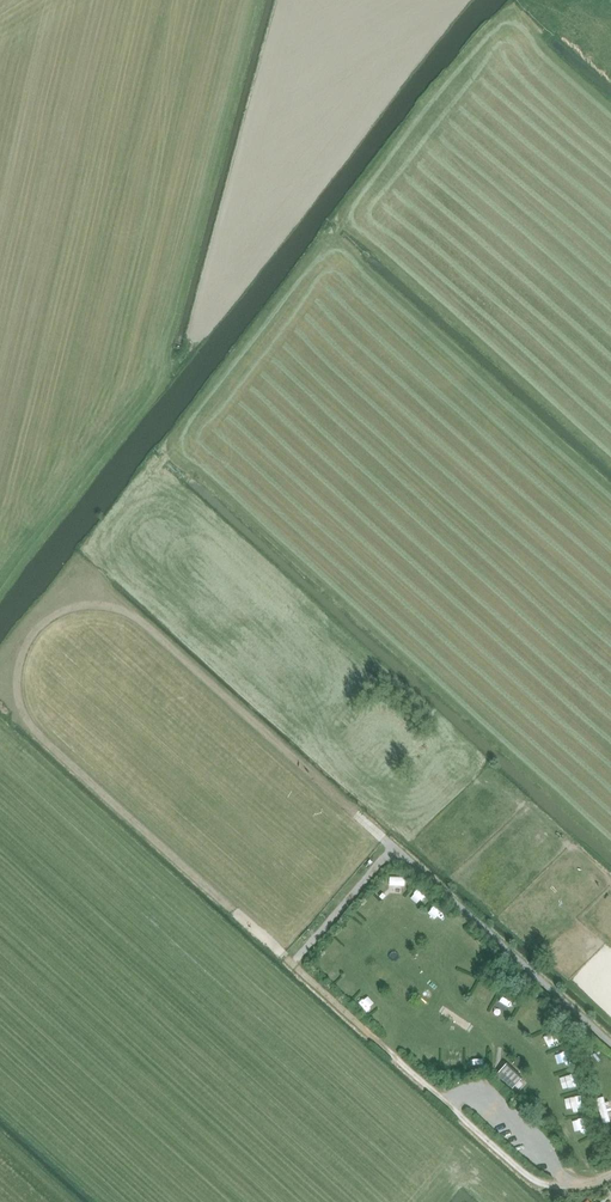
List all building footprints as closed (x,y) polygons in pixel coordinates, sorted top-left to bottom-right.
[(381,884),(396,884),(397,876),(381,875),(381,884)] [(362,917),(369,907),(359,900),(352,910),(362,917)] [(483,997),(486,989),(478,986),(475,994),(483,997)] [(536,1022),(541,1015),(535,1011),(530,1017),(536,1022)] [(534,1036),(536,1046),(546,1043),(544,1033),(534,1036)] [(549,1053),(553,1064),(564,1060),(560,1049),(549,1053)] [(464,1052),(464,1064),(476,1065),(476,1052),(464,1052)] [(505,1067),(500,1073),(514,1086),(519,1080),(505,1067)] [(560,1087),(570,1085),(568,1074),(558,1076),(560,1087)] [(563,1107),(573,1106),(572,1098),(562,1099),(563,1107)] [(570,1136),(579,1134),(575,1119),(566,1121),(570,1136)] [(587,1156),(593,1144),(584,1140),(578,1151),(587,1156)]
